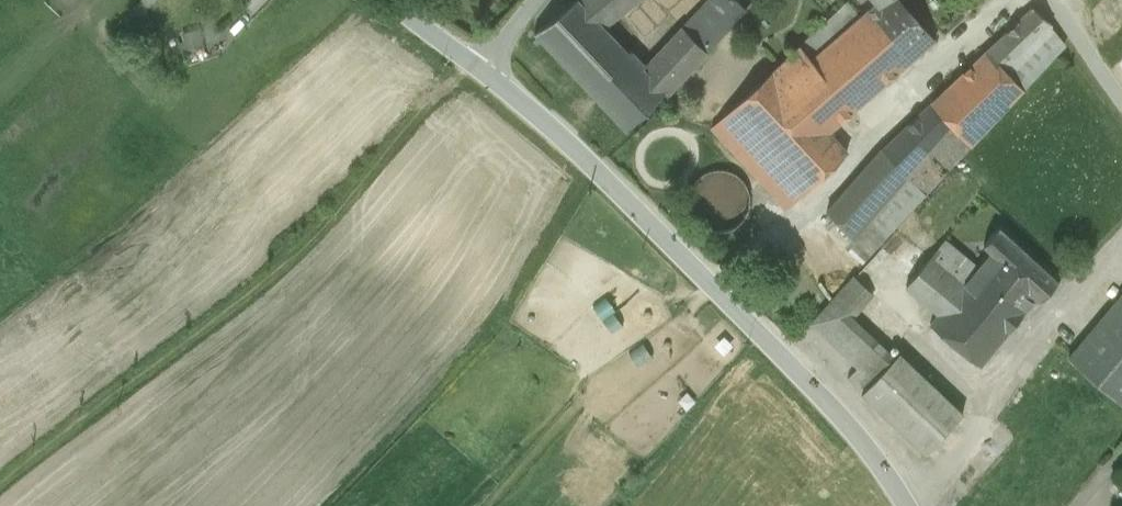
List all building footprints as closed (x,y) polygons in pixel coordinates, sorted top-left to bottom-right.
[(578,0),(576,0),(535,32),(627,129),(666,92),(668,95),(746,11),(735,0),(708,0),(644,70),(603,27),(578,0)] [(603,27),(638,0),(578,0),(603,27)] [(901,0),(880,0),(877,2),(870,9),(914,57),(935,39),(901,0)] [(829,132),(914,57),(870,9),(859,17),(845,3),(711,127),(786,208),(846,151),(829,132)] [(1050,22),(1030,6),(881,148),(828,210),(851,237),(844,245),(862,262),(1065,45),(1050,22)] [(1058,280),(1000,227),(985,244),(991,250),(983,261),(1028,305),(1037,295),(1041,299),(1058,280)] [(940,314),(980,265),(944,237),(905,285),(940,314)] [(981,363),(1028,305),(983,261),(980,265),(940,314),(931,324),(981,363)] [(863,392),(895,357),(851,316),(873,293),(855,277),(813,322),(859,366),(849,378),(863,392)] [(1121,403),(1121,295),(1069,357),(1121,403)] [(963,413),(899,353),(895,357),(863,392),(862,393),(926,452),(963,413)]
